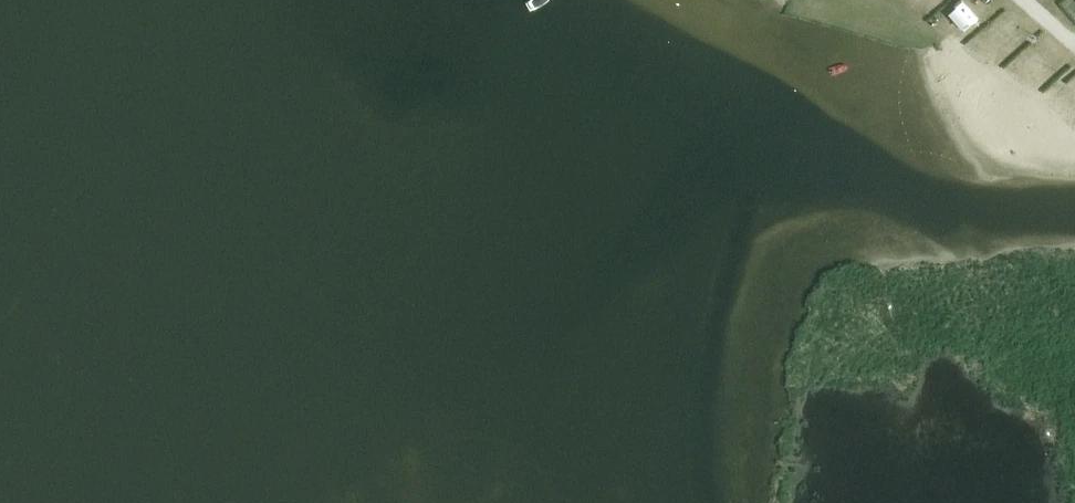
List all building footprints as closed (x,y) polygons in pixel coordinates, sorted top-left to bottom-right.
[(944,10),(965,0),(940,0),(944,10)] [(990,25),(999,1),(996,0),(975,0),(969,18),(990,25)] [(1004,28),(1001,40),(1020,45),(1023,33),(1004,28)]
